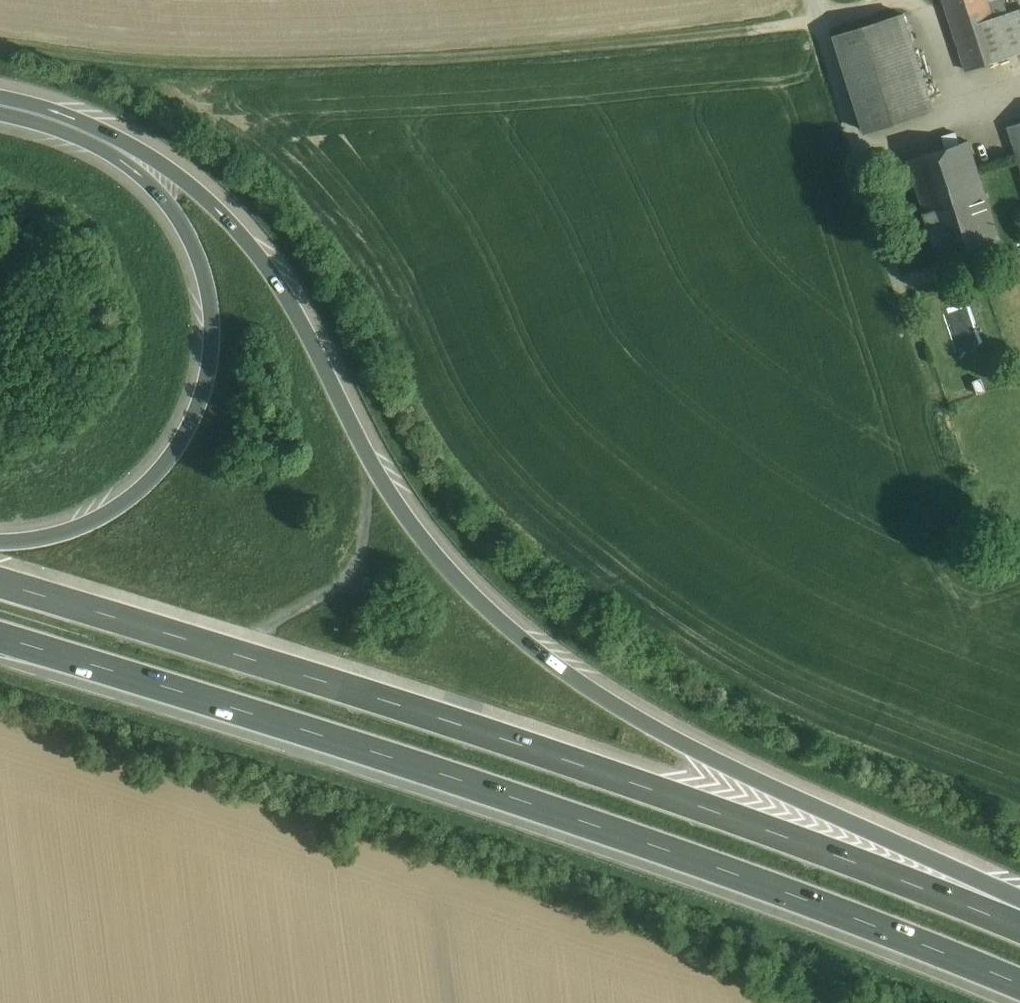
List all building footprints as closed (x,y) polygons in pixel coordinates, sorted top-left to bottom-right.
[(967,71),(1005,59),(992,18),(986,0),(945,0),(967,71)] [(992,18),(1005,59),(1019,54),(1019,9),(992,18)] [(892,18),(835,36),(865,131),(922,113),(892,18)] [(1009,127),(1019,157),(1019,161),(1019,123),(1009,127)] [(956,133),(942,137),(946,148),(959,143),(956,133)] [(946,148),(908,160),(925,213),(985,193),(978,170),(968,141),(959,143),(946,148)] [(925,213),(924,213),(939,257),(1000,237),(1000,236),(999,236),(985,193),(925,213)]
